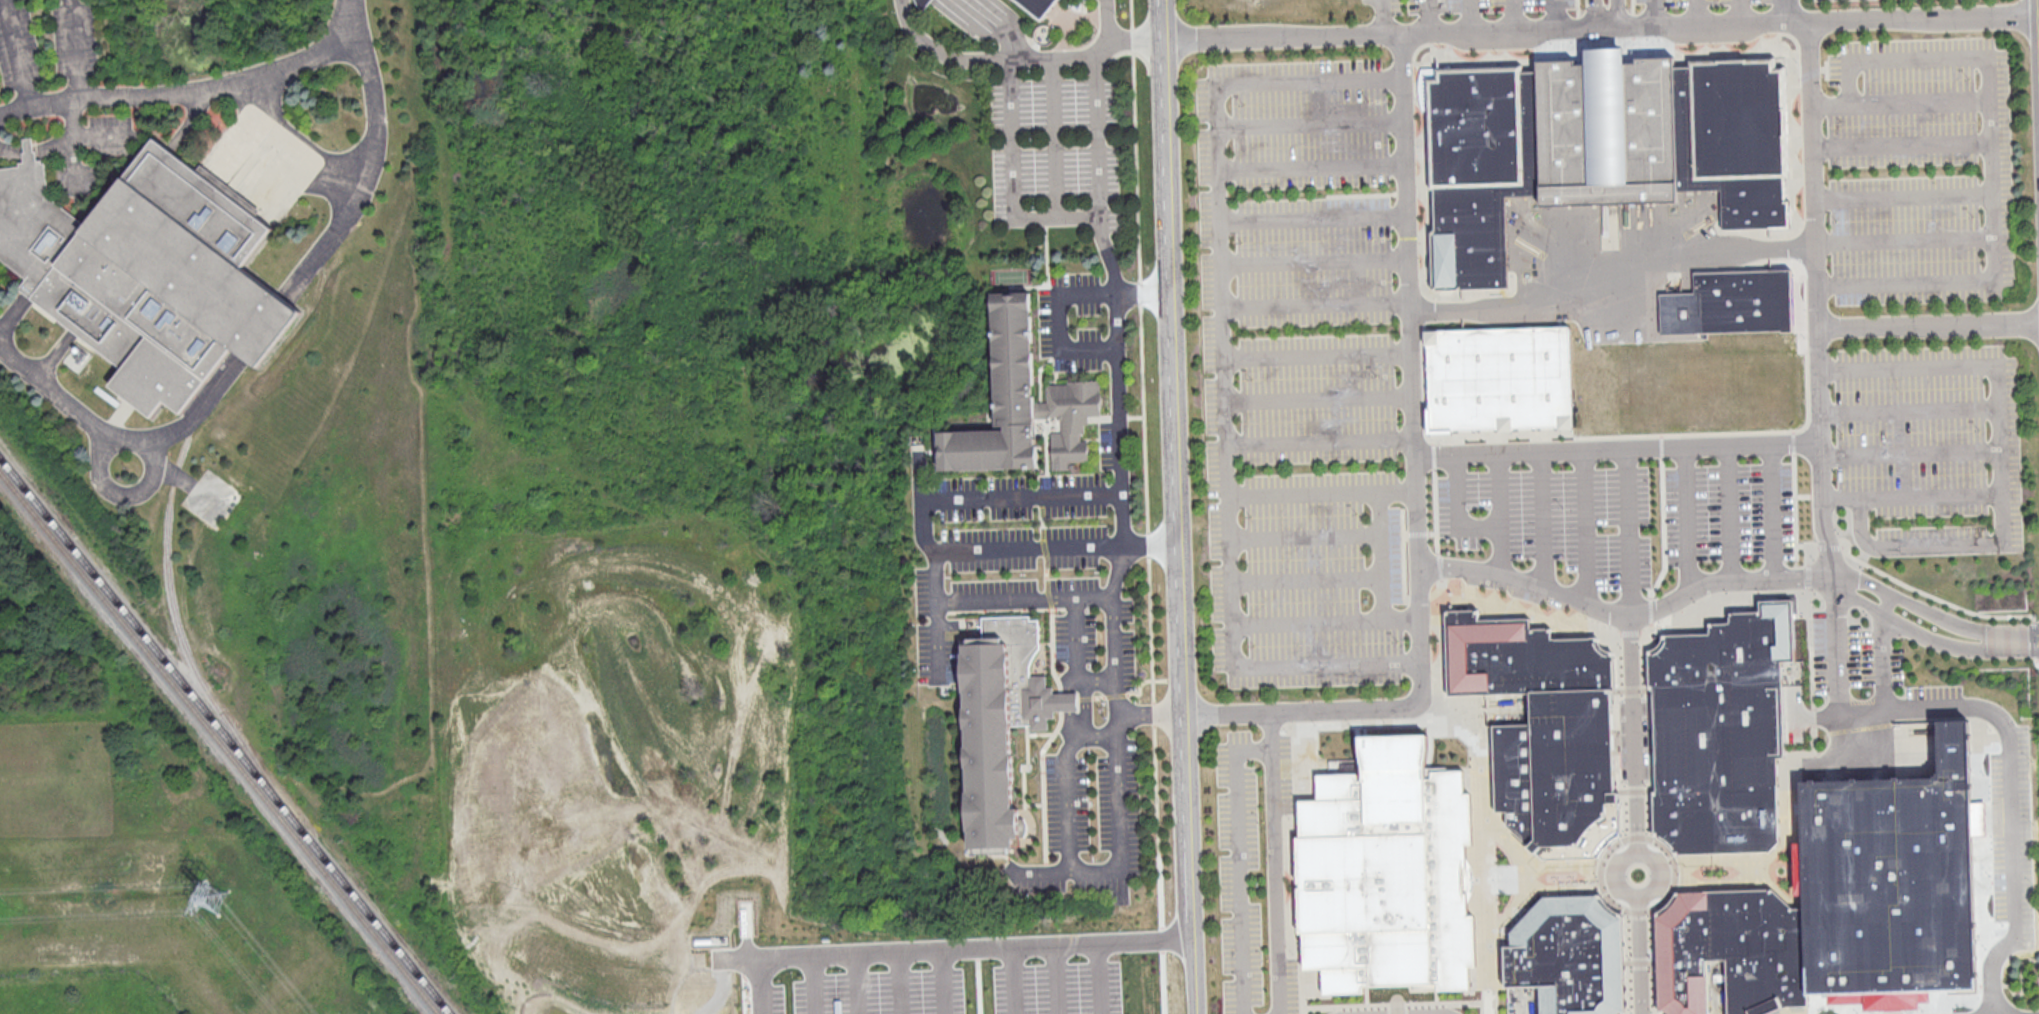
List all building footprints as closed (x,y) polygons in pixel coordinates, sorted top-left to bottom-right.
[(920,9),(928,6),(932,0),(916,0),(920,9)] [(1041,14),(1052,0),(1023,0),(1041,14)] [(1429,83),(1434,233),(1436,289),(1458,288),(1508,286),(1504,197),(1542,195),(1542,206),(1590,205),(1630,203),(1678,202),(1678,190),(1722,190),(1724,231),(1792,229),(1787,70),(1774,71),(1774,60),(1674,64),(1674,56),(1636,57),(1636,62),(1624,63),(1624,47),(1586,49),(1586,64),(1574,64),(1573,60),(1538,61),(1538,71),(1439,74),(1439,83),(1429,83)] [(28,277),(0,256),(0,168),(21,165),(20,161),(24,161),(38,159),(42,159),(42,162),(45,162),(49,195),(89,226),(155,139),(270,227),(241,265),(283,297),(299,310),(257,365),(241,353),(232,346),(182,412),(165,399),(152,416),(110,384),(124,367),(74,330),(28,294),(20,288),(28,277)] [(1793,269),(1795,333),(1661,337),(1659,295),(1695,294),(1695,272),(1793,269)] [(1030,292),(1034,402),(1046,402),(1045,385),(1099,383),(1100,419),(1087,419),(1088,430),(1079,431),(1080,440),(1088,440),(1089,461),(1071,461),(1069,468),(1054,468),(1052,434),(1062,434),(1061,412),(1034,413),(1035,465),(938,469),(937,430),(996,428),(991,293),(1030,292)] [(1432,331),(1436,435),(1578,430),(1574,326),(1432,331)] [(1795,599),(1762,600),(1762,610),(1730,611),(1730,620),(1709,620),(1710,632),(1663,633),(1662,638),(1658,645),(1649,650),(1651,684),(1654,684),(1657,791),(1653,791),(1655,834),(1658,835),(1662,836),(1664,838),(1667,841),(1669,843),(1672,845),(1675,851),(1772,850),(1782,840),(1778,757),(1785,756),(1782,660),(1795,660),(1795,599)] [(1445,610),(1448,696),(1485,694),(1486,726),(1494,726),(1496,810),(1508,810),(1508,825),(1543,859),(1597,855),(1599,848),(1604,842),(1608,838),(1613,835),(1620,832),(1618,791),(1613,791),(1612,689),(1616,689),(1615,657),(1605,653),(1599,648),(1595,641),(1594,637),(1552,638),(1552,628),(1531,629),(1530,618),(1478,619),(1478,608),(1445,610)] [(1028,615),(1028,620),(1039,620),(1040,647),(1032,658),(1032,670),(1032,673),(1048,673),(1048,683),(1056,683),(1056,689),(1062,691),(1077,690),(1078,710),(1064,711),(1057,711),(1058,718),(1050,719),(1050,730),(1031,730),(1030,725),(1014,726),(1018,845),(969,847),(962,643),(966,643),(966,638),(983,637),(983,617),(1028,615)] [(1681,891),(1679,896),(1677,899),(1675,903),(1672,906),(1668,909),(1665,912),(1661,914),(1657,915),(1660,1009),(1663,1009),(1666,1010),(1669,1011),(1671,1013),(1672,1013),(1711,1013),(1708,959),(1728,959),(1730,1013),(1770,1013),(1789,1006),(1810,1005),(1810,994),(1831,994),(1832,1003),(1866,1002),(1867,1009),(1922,1008),(1922,1000),(1932,1001),(1932,990),(1980,989),(1968,721),(1941,722),(1942,779),(1898,782),(1804,785),(1806,842),(1796,842),(1797,894),(1808,894),(1808,908),(1793,908),(1774,889),(1681,891)] [(1316,774),(1317,799),(1298,800),(1299,836),(1295,836),(1299,931),(1305,931),(1306,966),(1319,966),(1320,992),(1363,990),(1363,984),(1409,982),(1410,991),(1470,988),(1469,964),(1477,964),(1475,913),(1468,913),(1468,901),(1471,896),(1473,890),(1474,884),(1474,877),(1473,871),(1471,866),(1469,861),(1466,857),(1465,842),(1472,842),(1471,792),(1463,792),(1462,770),(1430,771),(1428,735),(1356,737),(1358,773),(1316,774)] [(1540,985),(1541,1013),(1614,1013),(1616,1013),(1619,1011),(1622,1010),(1624,1010),(1622,917),(1614,913),(1607,908),(1601,901),(1597,894),(1544,896),(1510,931),(1502,945),(1502,986),(1540,985)]
